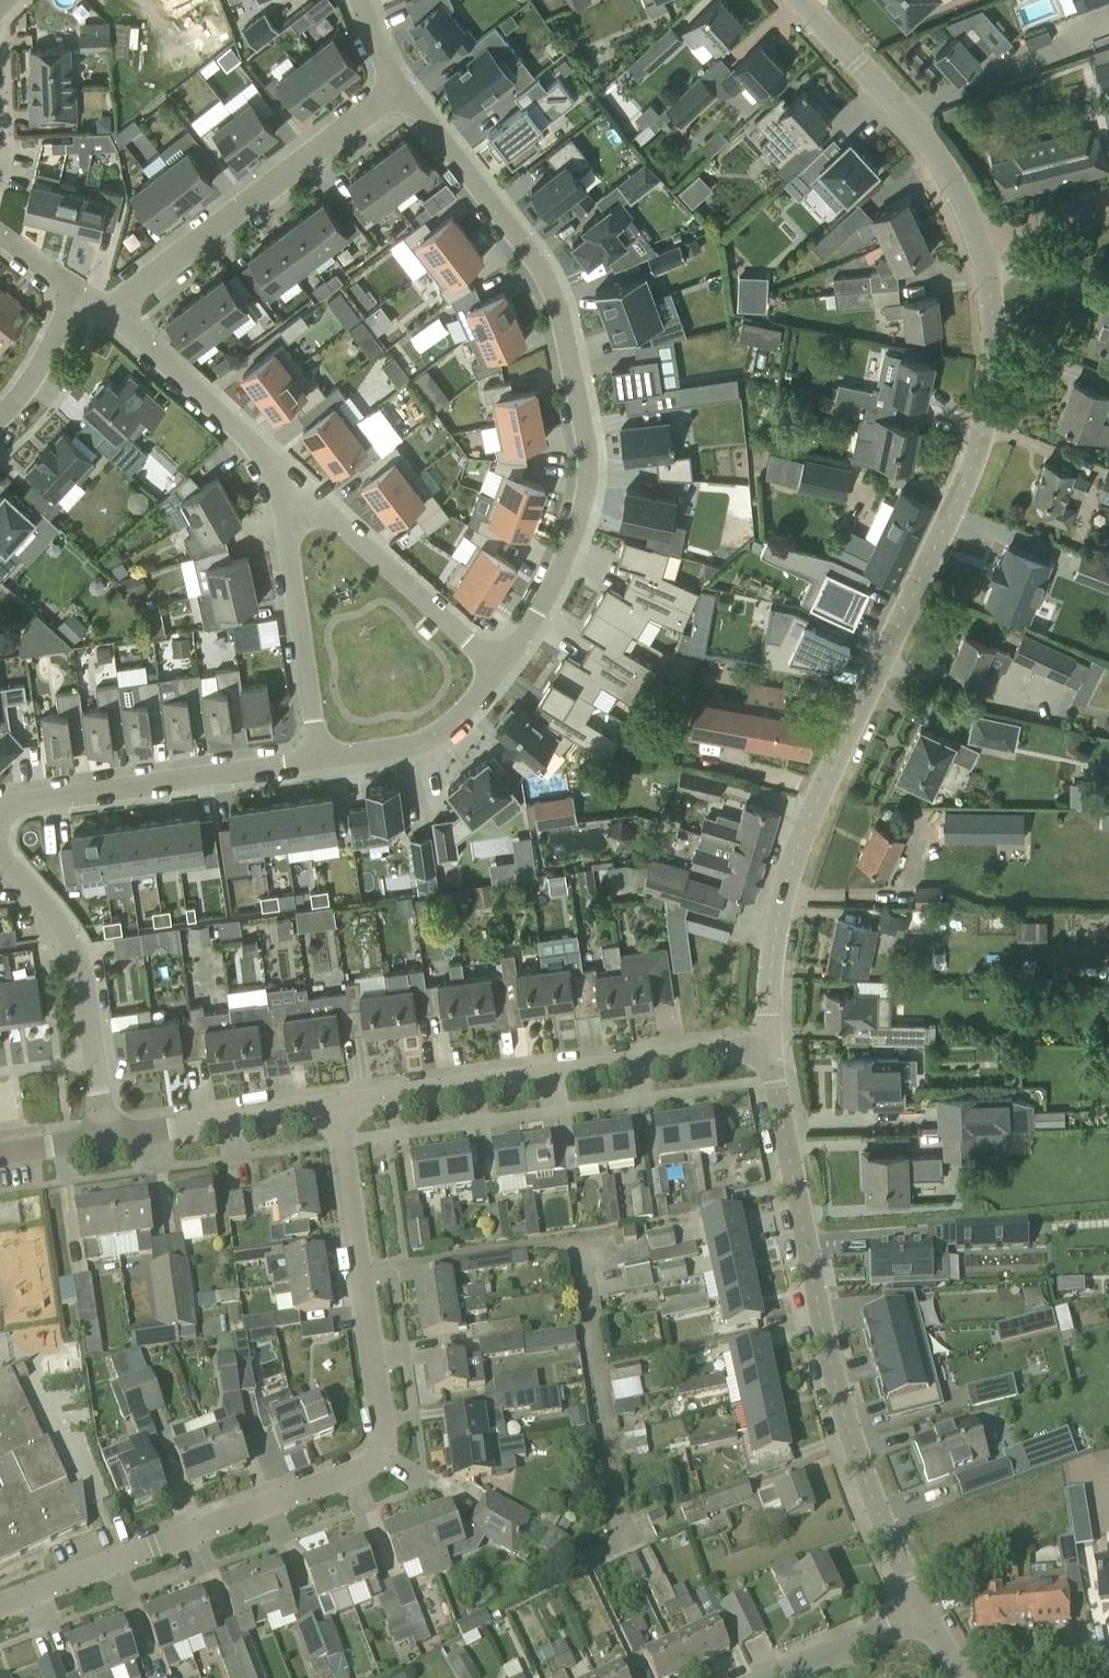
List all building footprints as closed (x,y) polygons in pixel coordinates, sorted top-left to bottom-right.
[(104,14),(111,21),(112,67),(131,66),(130,22),(157,3),(154,0),(115,0),(118,4),(104,14)] [(406,1),(415,22),(412,24),(417,30),(415,32),(422,42),(424,40),(435,55),(455,40),(465,32),(464,31),(447,10),(454,6),(451,0),(409,0),(406,1)] [(650,17),(668,9),(664,0),(643,0),(650,17)] [(682,33),(694,45),(691,48),(703,61),(715,49),(742,24),(721,0),(718,0),(682,33)] [(906,22),(933,0),(886,0),(906,22)] [(1078,11),(1107,0),(1074,0),(1078,11)] [(290,21),(297,30),(298,32),(313,19),(305,9),(290,21)] [(265,11),(242,29),(256,46),(279,28),(265,11)] [(981,27),(1001,45),(1010,36),(989,17),(981,27)] [(297,30),(290,21),(273,35),(279,44),(297,30)] [(110,49),(109,22),(80,23),(81,50),(110,49)] [(958,79),(978,61),(967,48),(981,34),(971,23),(936,55),(958,79)] [(517,51),(499,27),(472,46),(480,57),(448,80),(470,110),(512,78),(501,63),(517,51)] [(638,80),(681,40),(669,27),(627,68),(638,80)] [(339,82),(358,67),(343,49),(348,44),(343,29),(342,28),(315,50),(339,82)] [(765,98),(761,94),(770,86),(786,71),(760,43),(744,58),(734,68),(721,80),(732,93),(728,96),(745,115),(765,98)] [(231,46),(218,57),(228,70),(239,61),(242,59),(231,46)] [(1022,75),(1054,63),(1047,46),(1016,58),(1016,60),(988,71),(994,86),(1022,75)] [(31,48),(32,85),(72,83),(70,47),(31,48)] [(321,96),(339,82),(315,50),(296,65),(321,96)] [(214,58),(200,69),(206,76),(220,66),(214,58)] [(1095,64),(1101,86),(1108,84),(1108,60),(1095,64)] [(291,97),(302,110),(321,96),(296,65),(279,78),(293,96),(291,97)] [(264,83),(281,105),(291,97),(293,96),(279,78),(275,74),(264,83)] [(700,76),(665,108),(681,126),(716,93),(700,76)] [(504,155),(512,165),(539,144),(530,134),(575,99),(558,79),(546,88),(538,78),(515,96),(523,106),(488,134),(493,141),(488,145),(499,159),(504,155)] [(72,86),(72,83),(32,85),(32,88),(29,88),(30,121),(77,119),(75,86),(72,86)] [(276,109),(259,87),(247,96),(251,100),(265,117),(276,109)] [(807,160),(799,151),(806,144),(807,143),(810,141),(809,140),(816,134),(821,134),(821,129),(828,123),(829,123),(832,120),(827,116),(807,95),(807,94),(803,90),(801,92),(801,93),(794,99),(793,99),(790,102),(782,95),(766,109),(755,119),(763,128),(770,135),(761,143),(780,164),(775,169),(785,180),(807,160)] [(276,131),(251,100),(233,114),(257,146),(276,131)] [(650,103),(630,118),(645,137),(665,122),(650,103)] [(233,114),(230,110),(211,124),(225,143),(239,160),(257,146),(233,114)] [(200,133),(215,151),(225,143),(211,125),(200,133)] [(1012,157),(992,162),(1001,198),(1107,170),(1102,149),(1098,135),(1092,136),(1090,126),(1009,147),(1012,157)] [(189,129),(182,134),(189,144),(197,139),(189,129)] [(557,168),(531,189),(550,213),(585,186),(576,175),(592,162),(571,136),(547,155),(557,168)] [(406,138),(387,152),(411,184),(430,170),(406,138)] [(93,149),(106,148),(106,139),(92,140),(93,149)] [(93,149),(92,140),(78,140),(66,141),(66,151),(79,150),(93,149)] [(66,141),(52,142),(52,151),(66,151),(66,141)] [(847,200),(878,171),(857,148),(853,151),(846,144),(831,157),(823,147),(798,170),(809,181),(820,171),(847,200)] [(169,164),(194,195),(212,181),(188,150),(169,164)] [(387,152),(368,167),(393,198),(411,184),(387,152)] [(645,163),(618,184),(631,199),(658,178),(645,163)] [(169,164),(151,179),(175,210),(194,195),(169,164)] [(350,181),(358,191),(374,213),(375,212),(393,198),(368,167),(350,181)] [(24,214),(49,221),(57,188),(60,177),(35,170),(32,182),(29,194),(24,214)] [(151,179),(132,193),(157,224),(175,210),(151,179)] [(692,180),(679,192),(692,207),(705,195),(692,180)] [(57,188),(49,221),(73,226),(81,194),(75,193),(76,187),(62,184),(61,189),(57,188)] [(93,197),(81,194),(73,226),(98,233),(101,224),(113,227),(122,192),(96,185),(93,197)] [(358,191),(347,200),(366,225),(379,216),(375,212),(374,213),(358,191)] [(441,206),(432,193),(422,200),(432,213),(441,206)] [(587,232),(572,243),(588,263),(602,252),(606,257),(608,256),(617,267),(639,258),(627,242),(615,227),(631,214),(619,199),(583,227),(587,232)] [(328,247),(332,252),(351,237),(350,237),(341,225),(323,201),(304,215),(329,247),(328,247)] [(878,230),(884,243),(919,227),(907,201),(857,225),(863,237),(878,230)] [(304,215),(286,229),(311,261),(328,247),(329,247),(304,215)] [(341,225),(350,237),(361,228),(352,217),(341,225)] [(433,229),(410,246),(426,267),(465,238),(449,217),(433,229)] [(426,220),(403,237),(410,246),(433,229),(426,220)] [(823,257),(850,232),(840,220),(813,245),(823,257)] [(931,253),(919,227),(884,243),(890,256),(874,263),(878,271),(871,274),(834,277),(835,293),(872,289),(899,287),(897,268),(931,253)] [(286,229),(268,243),(293,275),(311,261),(286,229)] [(695,237),(682,242),(687,254),(700,248),(695,237)] [(465,238),(426,267),(442,288),(449,283),(461,274),(481,259),(465,238)] [(658,251),(647,255),(654,272),(686,258),(679,242),(658,251)] [(260,269),(275,288),(277,287),(293,275),(268,243),(250,257),(260,269)] [(249,277),(268,301),(280,291),(277,287),(275,288),(260,269),(249,277)] [(237,272),(226,280),(243,302),(254,294),(237,272)] [(332,289),(343,281),(336,272),(325,280),(332,289)] [(645,272),(596,290),(605,314),(654,296),(645,272)] [(442,288),(439,290),(448,302),(451,300),(471,288),(461,274),(449,283),(442,288)] [(739,275),(737,309),(766,310),(767,276),(739,275)] [(243,302),(226,280),(224,277),(205,291),(229,323),(248,309),(243,302)] [(364,308),(375,300),(358,277),(347,285),(364,308)] [(471,288),(451,300),(457,313),(481,302),(473,286),(471,288)] [(9,299),(13,294),(8,290),(5,293),(0,289),(0,310),(9,299)] [(874,305),(872,289),(835,293),(836,305),(837,309),(874,305)] [(205,291),(186,305),(210,337),(229,323),(205,291)] [(341,291),(327,301),(337,313),(350,303),(341,291)] [(481,302),(457,313),(467,337),(514,316),(503,292),(481,302)] [(835,293),(825,294),(826,306),(836,305),(835,293)] [(1,349),(30,312),(17,302),(19,299),(13,294),(9,299),(0,310),(0,350),(1,349)] [(654,296),(605,314),(614,339),(663,321),(654,296)] [(907,333),(940,328),(937,307),(935,307),(934,298),(936,297),(936,296),(903,300),(904,302),(885,304),(886,317),(905,315),(907,333)] [(1103,302),(1089,341),(1099,345),(1098,346),(1103,348),(1103,346),(1108,348),(1108,304),(1103,302)] [(186,305),(168,320),(192,351),(210,337),(186,305)] [(301,313),(280,329),(288,340),(309,324),(301,313)] [(514,316),(467,337),(478,360),(496,352),(524,340),(514,316)] [(363,319),(349,329),(359,342),(373,332),(363,319)] [(743,320),(739,339),(777,347),(781,328),(743,320)] [(652,345),(605,350),(606,367),(623,365),(622,358),(653,355),(652,345)] [(280,347),(240,378),(256,398),(296,367),(280,347)] [(478,360),(471,363),(477,376),(502,365),(496,352),(478,360)] [(885,353),(879,380),(884,381),(881,393),(903,397),(924,402),(932,364),(911,359),(905,358),(890,354),(885,353)] [(631,366),(611,369),(616,396),(623,395),(624,395),(625,402),(627,413),(670,406),(739,396),(737,376),(662,387),(657,356),(630,360),(631,366)] [(392,385),(405,379),(395,358),(383,363),(392,385)] [(296,367),(256,398),(271,419),(298,399),(312,388),(296,367)] [(152,423),(165,408),(130,376),(118,390),(108,381),(84,407),(108,430),(96,443),(129,474),(148,453),(123,430),(139,411),(152,423)] [(870,403),(873,389),(826,379),(823,393),(870,403)] [(511,381),(484,386),(486,400),(491,399),(513,394),(511,381)] [(1074,382),(1067,401),(1070,401),(1062,423),(1059,422),(1059,423),(1066,426),(1065,427),(1070,428),(1071,427),(1091,435),(1108,442),(1108,423),(1099,419),(1108,395),(1074,382)] [(312,388),(298,399),(306,409),(316,401),(324,396),(324,395),(316,384),(312,388)] [(326,413),(300,433),(315,453),(355,423),(338,402),(346,396),(337,385),(324,395),(324,396),(316,401),(326,413)] [(491,399),(496,423),(541,414),(540,412),(539,404),(537,398),(538,398),(537,392),(536,392),(536,390),(513,394),(491,399)] [(870,403),(823,393),(820,408),(866,418),(870,403)] [(700,459),(731,458),(730,412),(699,413),(700,459)] [(541,414),(496,423),(501,447),(523,443),(546,438),(545,436),(546,436),(545,435),(545,436),(544,431),(544,430),(543,424),(541,416),(541,414)] [(919,428),(875,418),(872,431),(882,433),(877,459),(910,466),(919,428)] [(355,423),(315,453),(331,473),(353,456),(361,467),(382,452),(383,451),(374,440),(359,420),(355,423)] [(669,421),(621,426),(625,461),(656,457),(658,477),(694,479),(690,452),(672,454),(669,423),(669,421)] [(91,459),(92,458),(63,431),(51,444),(50,443),(37,457),(38,458),(26,471),(36,480),(24,493),(50,517),(63,502),(56,496),(74,478),(79,482),(96,464),(91,459)] [(382,452),(361,467),(370,479),(403,454),(394,442),(383,451),(382,452)] [(501,447),(496,448),(498,459),(527,461),(526,455),(525,455),(522,444),(523,444),(523,443),(501,447)] [(370,479),(361,486),(376,506),(414,477),(418,473),(403,454),(370,479)] [(853,468),(805,457),(798,489),(845,500),(853,468)] [(527,461),(498,459),(494,469),(503,472),(521,478),(521,476),(520,476),(524,466),(525,466),(527,461)] [(1045,462),(1038,480),(1036,481),(1033,488),(1034,492),(1033,496),(1049,502),(1044,517),(1070,526),(1077,509),(1063,504),(1069,488),(1085,494),(1090,481),(1072,475),(1072,472),(1045,462)] [(1108,466),(1096,497),(1108,502),(1108,466)] [(503,472),(494,494),(537,510),(537,508),(538,508),(540,501),(542,495),(543,495),(543,494),(542,494),(544,489),(545,490),(545,489),(545,487),(521,478),(503,472)] [(197,489),(186,478),(185,477),(175,486),(159,501),(164,509),(166,508),(177,528),(186,523),(230,498),(218,477),(197,489)] [(414,477),(376,506),(390,525),(411,509),(429,496),(414,477)] [(627,488),(620,522),(650,528),(647,542),(647,545),(680,554),(686,525),(671,522),(676,498),(627,488)] [(882,579),(895,585),(934,505),(914,495),(901,489),(887,517),(882,529),(870,523),(865,535),(852,529),(849,528),(840,535),(830,554),(832,555),(856,567),(870,574),(875,576),(882,579)] [(429,496),(411,509),(420,520),(442,503),(434,492),(429,496)] [(22,507),(5,493),(0,499),(0,571),(4,574),(22,555),(11,545),(35,519),(22,507)] [(486,517),(507,525),(528,533),(529,531),(529,532),(530,531),(529,530),(531,526),(532,525),(531,525),(536,512),(537,510),(494,494),(486,517)] [(230,498),(186,523),(193,536),(184,540),(193,556),(193,557),(228,546),(227,544),(225,545),(221,531),(242,519),(230,498)] [(442,503),(420,520),(428,531),(451,514),(442,503)] [(481,515),(477,527),(502,539),(503,536),(502,536),(505,526),(506,526),(507,525),(486,517),(481,515)] [(477,527),(470,537),(477,541),(494,551),(495,550),(494,550),(499,542),(500,542),(502,539),(477,527)] [(624,538),(619,555),(624,557),(622,564),(621,564),(621,565),(634,569),(631,575),(627,583),(690,611),(699,591),(675,580),(662,574),(666,561),(669,551),(624,538)] [(477,541),(465,561),(503,586),(504,584),(504,585),(511,572),(512,572),(512,571),(514,567),(515,568),(515,567),(516,565),(494,551),(477,541)] [(990,575),(982,597),(1022,613),(1030,593),(1036,595),(1044,574),(1038,572),(1044,558),(1003,542),(996,560),(993,559),(987,574),(990,575)] [(201,592),(253,580),(248,556),(224,562),(220,549),(228,547),(228,546),(193,557),(201,592)] [(810,551),(805,570),(823,578),(821,582),(820,582),(810,604),(809,604),(839,618),(842,619),(849,623),(854,612),(858,613),(860,609),(860,610),(867,595),(870,588),(869,588),(866,586),(868,582),(871,575),(833,557),(810,551)] [(1083,553),(1074,577),(1108,590),(1108,563),(1083,553)] [(461,558),(447,580),(490,607),(491,605),(491,606),(491,605),(491,604),(493,600),(494,601),(494,600),(502,588),(503,586),(465,561),(461,558)] [(143,572),(119,580),(133,592),(148,588),(143,572)] [(253,580),(201,592),(196,593),(204,628),(220,625),(227,624),(237,622),(235,609),(258,604),(253,580)] [(603,593),(593,609),(633,633),(637,636),(647,619),(650,614),(664,621),(682,629),(690,611),(627,583),(622,595),(611,588),(610,589),(610,590),(607,596),(603,593)] [(730,616),(693,610),(689,639),(754,649),(763,594),(734,589),(730,616)] [(696,601),(695,609),(712,612),(716,592),(701,589),(696,601)] [(584,632),(584,633),(595,640),(588,652),(646,688),(657,669),(654,667),(623,649),(630,637),(632,634),(633,633),(593,609),(584,623),(588,626),(585,632),(584,632)] [(765,637),(761,664),(823,675),(828,663),(836,665),(840,666),(850,644),(842,640),(843,632),(820,622),(817,628),(807,624),(810,617),(794,610),(780,639),(765,637)] [(89,628),(71,611),(57,626),(75,642),(89,628)] [(29,626),(28,628),(28,629),(27,631),(26,633),(26,634),(25,636),(25,638),(24,640),(24,641),(24,643),(24,645),(24,647),(24,648),(24,650),(24,652),(20,652),(20,654),(66,647),(74,646),(58,632),(55,636),(32,616),(31,617),(34,619),(33,621),(32,622),(31,623),(30,625),(29,626)] [(237,622),(227,624),(229,638),(233,638),(235,648),(259,644),(257,634),(254,619),(237,622)] [(1012,657),(1064,681),(1075,657),(1024,632),(1013,655),(1012,657)] [(1013,655),(985,642),(966,633),(950,666),(992,687),(999,673),(998,673),(999,672),(1006,669),(1012,657),(1013,655)] [(561,661),(552,676),(592,701),(592,700),(595,695),(601,684),(636,705),(646,688),(588,652),(581,663),(569,656),(569,657),(569,658),(565,664),(561,661)] [(675,654),(672,667),(692,671),(695,658),(675,654)] [(117,681),(145,678),(144,664),(116,667),(117,681)] [(224,690),(202,693),(201,693),(206,732),(207,738),(234,734),(233,728),(246,727),(240,688),(242,687),(239,667),(215,670),(218,686),(223,686),(224,690)] [(161,699),(166,738),(167,743),(194,739),(193,734),(206,732),(201,693),(202,693),(199,672),(176,676),(178,692),(183,691),(184,696),(162,699),(161,699)] [(543,700),(542,701),(555,709),(547,721),(609,758),(620,740),(586,719),(596,702),(592,700),(592,701),(552,676),(543,691),(547,694),(543,700)] [(119,684),(122,705),(121,705),(126,744),(127,749),(154,745),(153,740),(166,738),(161,699),(162,699),(159,678),(119,684)] [(687,733),(809,756),(816,715),(783,709),(787,689),(749,682),(745,703),(694,694),(687,733)] [(23,745),(8,729),(10,727),(7,701),(26,699),(24,683),(4,686),(0,687),(0,766),(23,745)] [(122,705),(119,684),(96,687),(98,703),(103,703),(104,707),(82,710),(81,711),(87,750),(87,755),(108,752),(114,751),(113,746),(126,744),(121,705),(122,705)] [(246,727),(247,732),(273,728),(267,684),(242,687),(240,688),(246,727)] [(73,751),(87,750),(81,711),(82,710),(79,690),(56,693),(58,709),(64,709),(64,713),(41,716),(44,739),(47,761),(68,757),(74,757),(73,751)] [(505,720),(497,730),(509,741),(508,743),(520,753),(513,761),(526,772),(550,745),(558,752),(572,737),(547,721),(546,720),(540,726),(517,706),(514,709),(511,706),(501,717),(505,720)] [(970,738),(1013,747),(1018,723),(975,714),(970,738)] [(898,775),(902,777),(900,781),(912,786),(914,782),(931,791),(948,755),(970,765),(977,750),(954,739),(953,742),(921,727),(898,775)] [(489,808),(513,790),(499,773),(504,769),(494,757),(489,760),(488,758),(473,770),(472,768),(461,776),(463,778),(448,789),(465,811),(453,820),(453,817),(432,820),(438,858),(459,855),(456,839),(471,829),(468,824),(472,821),(475,825),(492,813),(489,808)] [(724,778),(681,769),(677,790),(720,799),(724,778)] [(358,807),(348,809),(351,829),(361,828),(393,823),(394,832),(405,830),(398,783),(366,788),(369,806),(358,807)] [(1071,806),(1093,806),(1093,783),(1071,783),(1071,806)] [(331,795),(306,799),(311,837),(312,842),(338,839),(331,795)] [(534,803),(526,804),(531,828),(538,826),(576,820),(572,796),(534,803)] [(306,799),(281,802),(287,841),(311,837),(306,799)] [(281,802),(256,806),(262,844),(287,841),(281,802)] [(744,802),(739,819),(718,812),(716,819),(705,816),(700,834),(766,853),(778,811),(757,805),(744,802)] [(233,825),(219,827),(226,873),(249,870),(247,857),(263,855),(262,844),(256,806),(231,810),(233,825)] [(946,809),(945,839),(1023,840),(1023,810),(946,809)] [(199,815),(173,818),(179,862),(180,869),(219,864),(214,830),(201,832),(199,818),(199,815)] [(173,818),(148,822),(155,866),(179,862),(173,818)] [(148,822),(124,825),(131,876),(156,872),(155,866),(148,822)] [(903,837),(875,823),(858,860),(886,874),(903,837)] [(124,825),(99,829),(106,879),(131,876),(124,825)] [(75,846),(63,847),(68,884),(106,879),(99,829),(73,832),(75,846)] [(411,837),(416,873),(435,871),(430,834),(411,837)] [(700,834),(692,863),(724,872),(720,886),(754,896),(766,853),(700,834)] [(636,866),(637,882),(644,884),(643,889),(665,895),(681,900),(680,903),(688,906),(710,912),(719,885),(688,876),(690,868),(649,856),(648,858),(636,866)] [(916,886),(915,906),(941,906),(942,886),(916,886)] [(328,889),(319,890),(321,903),(329,902),(328,889)] [(319,890),(310,891),(312,904),(321,903),(319,890)] [(269,895),(271,908),(280,907),(278,894),(269,895)] [(261,897),(263,910),(271,908),(269,895),(261,897)] [(681,900),(665,895),(667,909),(686,915),(688,906),(680,903),(681,900)] [(186,907),(188,920),(197,919),(195,906),(186,907)] [(161,910),(163,923),(172,922),(170,909),(161,910)] [(153,912),(155,925),(163,923),(161,910),(153,912)] [(877,928),(876,930),(878,930),(903,935),(907,917),(880,912),(877,928)] [(1014,913),(980,912),(979,930),(1013,931),(1014,913)] [(239,917),(218,921),(221,940),(238,939),(237,934),(242,933),(239,917)] [(278,937),(294,935),(292,918),(276,920),(278,937)] [(112,920),(103,921),(105,934),(114,933),(112,920)] [(113,921),(114,934),(123,933),(121,920),(113,921)] [(838,920),(828,965),(849,969),(852,970),(869,974),(877,935),(869,934),(871,927),(859,924),(838,920)] [(202,925),(189,926),(191,942),(204,941),(202,925)] [(179,927),(140,932),(142,951),(152,950),(157,943),(162,942),(173,951),(182,950),(179,927)] [(116,954),(142,951),(140,932),(113,936),(116,954)] [(262,961),(259,937),(240,940),(243,963),(262,961)] [(628,1008),(620,954),(619,943),(601,945),(605,970),(595,971),(595,967),(583,969),(589,1013),(628,1008)] [(567,949),(541,953),(543,967),(548,1007),(573,1004),(575,1015),(589,1013),(583,969),(580,947),(567,949)] [(666,948),(657,949),(647,951),(620,954),(628,1008),(673,1001),(666,948)] [(543,967),(516,971),(514,953),(501,954),(504,974),(510,1024),(524,1022),(522,1011),(548,1007),(543,967)] [(470,1018),(464,978),(462,962),(449,964),(451,980),(426,983),(429,1011),(441,1010),(443,1021),(470,1018)] [(418,1025),(416,1013),(429,1011),(426,983),(423,968),(384,972),(392,1028),(418,1025)] [(346,981),(347,991),(353,1034),(392,1028),(384,972),(355,976),(355,980),(346,981)] [(504,974),(491,975),(491,974),(464,978),(470,1018),(495,1014),(497,1026),(510,1024),(504,974)] [(37,975),(6,979),(12,1023),(26,1021),(42,1019),(43,1018),(37,975)] [(0,980),(0,1025),(12,1023),(6,979),(0,980)] [(270,1005),(271,1017),(275,1044),(287,1043),(288,1055),(315,1051),(308,996),(308,997),(306,987),(294,988),(296,999),(270,1005)] [(340,1035),(353,1034),(347,991),(308,996),(315,1051),(342,1047),(340,1035)] [(879,993),(827,992),(827,1023),(869,1024),(868,1041),(925,1042),(935,1042),(935,1023),(890,1022),(891,994),(879,994),(879,993)] [(271,1017),(270,1005),(269,1000),(230,1005),(230,1008),(232,1022),(237,1062),(264,1058),(262,1046),(275,1044),(271,1017)] [(232,1022),(230,1008),(204,1012),(203,1004),(190,1006),(191,1017),(196,1055),(209,1054),(210,1065),(237,1062),(232,1022)] [(130,1064),(159,1060),(153,1022),(151,1006),(137,1008),(139,1024),(112,1027),(116,1054),(129,1052),(130,1064)] [(191,1017),(153,1022),(159,1060),(196,1055),(191,1017)] [(898,1057),(861,1058),(839,1058),(840,1098),(862,1098),(873,1097),(873,1108),(906,1106),(905,1096),(899,1096),(899,1080),(898,1057)] [(976,1129),(1013,1128),(1034,1127),(1034,1125),(1064,1124),(1064,1109),(1033,1110),(1033,1104),(1012,1097),(939,1099),(940,1130),(944,1130),(976,1129)] [(682,1123),(687,1157),(688,1168),(695,1167),(696,1174),(702,1173),(699,1155),(715,1153),(710,1119),(682,1123)] [(660,1161),(687,1157),(682,1123),(655,1127),(660,1161)] [(976,1129),(944,1130),(945,1155),(976,1154),(976,1129)] [(601,1134),(606,1169),(634,1165),(629,1130),(601,1134)] [(601,1134),(574,1138),(579,1172),(606,1169),(601,1134)] [(548,1142),(520,1146),(525,1180),(527,1191),(533,1191),(533,1196),(568,1191),(567,1179),(553,1180),(548,1142)] [(520,1146),(493,1149),(498,1184),(525,1180),(520,1146)] [(440,1157),(444,1191),(470,1187),(473,1203),(486,1202),(481,1168),(469,1170),(467,1153),(440,1157)] [(869,1205),(906,1204),(905,1178),(940,1177),(939,1154),(904,1155),(904,1153),(863,1155),(864,1186),(869,1186),(869,1205)] [(417,1195),(444,1191),(440,1157),(412,1161),(417,1195)] [(698,1190),(696,1174),(695,1167),(688,1168),(683,1168),(686,1192),(698,1190)] [(658,1221),(689,1216),(688,1205),(667,1208),(666,1198),(669,1198),(665,1171),(651,1173),(655,1200),(658,1221)] [(617,1202),(614,1178),(602,1180),(605,1203),(617,1202)] [(283,1228),(295,1226),(317,1223),(312,1184),(255,1192),(258,1210),(280,1207),(283,1228)] [(218,1239),(211,1189),(176,1194),(180,1227),(201,1224),(203,1241),(218,1239)] [(686,1192),(688,1205),(689,1216),(689,1217),(728,1209),(725,1191),(702,1196),(699,1197),(698,1190),(686,1192)] [(533,1191),(527,1191),(521,1192),(524,1214),(531,1214),(532,1216),(536,1215),(533,1196),(533,1191)] [(652,1218),(649,1197),(649,1192),(631,1195),(632,1199),(635,1221),(652,1218)] [(246,1220),(245,1215),(242,1194),(225,1196),(229,1223),(246,1220)] [(146,1198),(111,1203),(116,1239),(136,1237),(139,1256),(153,1254),(151,1235),(146,1198)] [(443,1228),(455,1227),(452,1201),(440,1203),(443,1228)] [(605,1203),(606,1205),(608,1227),(620,1226),(617,1202),(605,1203)] [(111,1203),(76,1208),(82,1244),(82,1245),(85,1263),(119,1259),(116,1239),(111,1203)] [(503,1207),(489,1209),(488,1209),(491,1233),(493,1244),(512,1240),(507,1207),(503,1207)] [(536,1215),(532,1216),(531,1214),(524,1214),(528,1239),(539,1237),(536,1215)] [(704,1221),(709,1248),(743,1241),(737,1214),(704,1221)] [(1008,1223),(956,1225),(957,1249),(1009,1247),(1027,1246),(1027,1242),(1026,1222),(1008,1223)] [(429,1249),(426,1228),(426,1223),(409,1226),(412,1252),(429,1249)] [(458,1248),(455,1227),(443,1228),(447,1250),(458,1248)] [(624,1242),(636,1240),(635,1228),(622,1230),(624,1242)] [(650,1254),(673,1249),(675,1249),(671,1230),(646,1235),(650,1254)] [(715,1275),(749,1267),(743,1241),(709,1248),(715,1275)] [(928,1243),(870,1247),(873,1282),(892,1281),(893,1287),(931,1284),(928,1243)] [(235,1268),(283,1260),(281,1245),(233,1251),(235,1268)] [(675,1249),(673,1249),(675,1262),(699,1257),(696,1245),(675,1249)] [(673,1249),(650,1254),(649,1255),(650,1261),(651,1267),(675,1262),(673,1249)] [(650,1261),(649,1255),(647,1250),(619,1256),(615,1256),(618,1268),(624,1267),(648,1261),(650,1261)] [(484,1299),(483,1288),(469,1290),(453,1292),(451,1277),(529,1266),(527,1251),(433,1265),(434,1278),(415,1281),(419,1309),(484,1299)] [(326,1281),(321,1253),(287,1258),(289,1275),(273,1277),(275,1289),(326,1281)] [(648,1261),(624,1267),(626,1280),(651,1274),(648,1261)] [(168,1266),(179,1340),(196,1337),(195,1330),(197,1330),(187,1263),(168,1266)] [(684,1263),(658,1268),(661,1286),(688,1280),(684,1263)] [(162,1343),(179,1340),(168,1266),(148,1269),(158,1334),(160,1334),(162,1343)] [(720,1301),(754,1294),(749,1267),(715,1275),(720,1301)] [(73,1279),(85,1357),(103,1354),(96,1310),(90,1277),(73,1279)] [(1080,1279),(1055,1282),(1056,1294),(1081,1292),(1080,1279)] [(330,1309),(326,1281),(275,1289),(276,1300),(278,1315),(243,1321),(245,1334),(275,1330),(300,1327),(298,1314),(330,1309)] [(238,1292),(215,1295),(197,1296),(199,1309),(218,1307),(228,1306),(228,1303),(240,1302),(238,1292)] [(760,1321),(754,1294),(720,1301),(726,1328),(760,1321)] [(707,1298),(684,1303),(686,1315),(710,1310),(707,1298)] [(419,1309),(424,1337),(467,1331),(465,1317),(486,1314),(484,1299),(419,1309)] [(686,1315),(684,1303),(660,1308),(662,1320),(686,1315)] [(914,1304),(865,1316),(868,1327),(866,1328),(871,1348),(922,1334),(914,1304)] [(1065,1308),(1053,1311),(1059,1336),(1071,1333),(1065,1308)] [(1052,1314),(1010,1326),(1014,1342),(1056,1331),(1052,1314)] [(300,1327),(302,1341),(334,1337),(332,1322),(300,1327)] [(479,1343),(479,1344),(522,1338),(520,1322),(471,1329),(473,1344),(479,1343)] [(245,1334),(232,1336),(240,1394),(255,1392),(251,1367),(248,1346),(277,1341),(275,1330),(245,1334)] [(553,1351),(550,1334),(529,1337),(531,1354),(553,1351)] [(922,1334),(871,1348),(876,1365),(878,1364),(881,1375),(879,1376),(879,1377),(930,1364),(922,1334)] [(240,1394),(232,1336),(216,1339),(220,1358),(224,1396),(240,1394)] [(522,1338),(479,1344),(481,1360),(524,1353),(522,1338)] [(731,1352),(737,1379),(771,1372),(765,1345),(731,1352)] [(148,1414),(163,1408),(150,1373),(148,1374),(139,1349),(126,1354),(148,1414)] [(148,1414),(126,1354),(110,1360),(120,1384),(112,1387),(125,1422),(148,1414)] [(432,1394),(454,1390),(466,1389),(466,1388),(484,1385),(483,1373),(465,1376),(462,1358),(427,1363),(432,1394)] [(639,1364),(614,1369),(617,1385),(620,1397),(644,1393),(641,1380),(642,1380),(639,1364)] [(881,1377),(879,1377),(884,1397),(886,1396),(893,1421),(941,1408),(930,1364),(881,1377)] [(20,1553),(21,1556),(22,1555),(21,1553),(50,1539),(51,1541),(52,1541),(51,1539),(85,1523),(85,1527),(86,1526),(81,1484),(79,1485),(80,1486),(67,1492),(62,1483),(66,1481),(48,1441),(44,1443),(20,1391),(10,1370),(12,1369),(11,1368),(0,1374),(0,1464),(12,1458),(23,1482),(7,1490),(0,1476),(0,1562),(20,1553)] [(743,1406),(777,1398),(771,1372),(737,1379),(743,1406)] [(724,1375),(701,1380),(703,1393),(727,1388),(724,1375)] [(679,1398),(703,1393),(701,1380),(676,1386),(679,1398)] [(1011,1381),(968,1391),(973,1410),(1015,1400),(1011,1381)] [(558,1389),(528,1394),(511,1396),(513,1413),(530,1411),(531,1417),(561,1412),(560,1403),(558,1389)] [(289,1394),(307,1442),(334,1432),(321,1399),(305,1405),(299,1390),(289,1394)] [(289,1394),(278,1398),(256,1406),(260,1423),(264,1433),(272,1430),(273,1432),(281,1452),(307,1442),(289,1394)] [(748,1432),(782,1425),(777,1398),(743,1406),(748,1432)] [(219,1434),(204,1439),(218,1476),(246,1465),(233,1428),(231,1429),(224,1412),(213,1416),(219,1434)] [(506,1442),(504,1425),(502,1412),(483,1415),(483,1413),(468,1415),(447,1418),(451,1450),(506,1442)] [(973,1423),(915,1445),(929,1482),(952,1473),(955,1480),(962,1500),(1014,1481),(1007,1461),(988,1468),(985,1461),(987,1460),(973,1423)] [(750,1480),(782,1468),(777,1454),(788,1452),(782,1425),(748,1432),(755,1462),(747,1464),(750,1480)] [(189,1487),(218,1476),(204,1439),(190,1444),(184,1427),(171,1431),(178,1449),(175,1450),(189,1487)] [(735,1429),(712,1434),(714,1446),(738,1441),(735,1429)] [(714,1446),(712,1434),(688,1439),(690,1450),(714,1446)] [(121,1466),(108,1471),(118,1495),(130,1490),(136,1507),(165,1496),(157,1476),(144,1438),(132,1442),(138,1460),(121,1466)] [(523,1439),(506,1442),(451,1450),(456,1481),(491,1476),(499,1475),(504,1460),(525,1457),(523,1439)] [(769,1528),(785,1522),(814,1512),(802,1479),(757,1496),(762,1511),(769,1528)] [(708,1522),(706,1515),(752,1498),(746,1483),(681,1508),(688,1529),(708,1522)] [(486,1500),(477,1516),(518,1539),(518,1538),(517,1538),(520,1536),(529,1519),(514,1510),(489,1495),(486,1500)] [(666,1521),(661,1510),(647,1518),(651,1528),(666,1521)] [(448,1511),(417,1522),(438,1578),(450,1573),(447,1564),(443,1555),(461,1548),(464,1554),(475,1550),(481,1539),(484,1541),(509,1555),(518,1539),(477,1516),(470,1528),(468,1527),(456,1532),(448,1511)] [(1092,1515),(1074,1518),(1078,1552),(1096,1550),(1092,1515)] [(426,1582),(438,1578),(417,1522),(386,1534),(400,1571),(419,1564),(426,1582)] [(539,1550),(565,1565),(571,1555),(563,1551),(569,1540),(551,1529),(539,1550)] [(1073,1537),(1056,1541),(1062,1573),(1079,1570),(1073,1537)] [(362,1543),(333,1554),(347,1592),(365,1586),(371,1603),(383,1599),(362,1543)] [(1095,1559),(1099,1598),(1108,1597),(1108,1549),(1108,1557),(1095,1559)] [(333,1554),(304,1565),(325,1621),(336,1617),(329,1599),(347,1592),(333,1554)] [(802,1593),(811,1611),(841,1597),(830,1574),(828,1576),(824,1567),(826,1566),(825,1563),(801,1575),(794,1560),(771,1572),(785,1601),(802,1593)] [(986,1565),(970,1569),(974,1582),(990,1578),(986,1565)] [(251,1576),(263,1609),(266,1620),(282,1615),(284,1620),(295,1616),(277,1566),(251,1576)] [(251,1576),(224,1585),(242,1635),(254,1631),(248,1614),(263,1609),(251,1576)] [(412,1640),(413,1639),(416,1647),(431,1641),(405,1577),(391,1582),(398,1602),(412,1640)] [(683,1615),(676,1602),(665,1579),(648,1587),(660,1612),(664,1609),(670,1621),(683,1615)] [(1065,1580),(1030,1582),(1034,1626),(1068,1624),(1065,1580)] [(987,1592),(974,1593),(977,1631),(978,1631),(1034,1626),(1030,1582),(1012,1583),(1012,1589),(987,1591),(987,1592)] [(710,1589),(697,1595),(707,1617),(720,1611),(710,1589)] [(172,1605),(187,1645),(202,1640),(208,1656),(219,1652),(213,1636),(214,1635),(199,1595),(172,1605)] [(764,1634),(755,1614),(745,1595),(721,1607),(740,1646),(764,1634)] [(689,1596),(676,1602),(683,1615),(695,1609),(689,1596)] [(398,1602),(381,1609),(395,1646),(412,1640),(398,1602)] [(173,1651),(187,1645),(172,1605),(146,1616),(161,1655),(163,1654),(169,1670),(179,1667),(173,1651)] [(632,1654),(646,1648),(640,1635),(648,1631),(642,1619),(620,1629),(632,1654)] [(330,1671),(316,1633),(312,1622),(295,1628),(309,1665),(310,1664),(315,1676),(330,1671)] [(705,1663),(729,1651),(715,1622),(691,1634),(705,1663)] [(111,1677),(140,1677),(135,1665),(136,1664),(121,1625),(95,1635),(111,1677)] [(333,1677),(349,1677),(347,1671),(348,1670),(338,1644),(335,1645),(328,1628),(316,1633),(330,1671),(333,1677)] [(691,1634),(668,1645),(682,1674),(705,1663),(691,1634)] [(95,1635),(68,1645),(80,1677),(111,1677),(95,1635)] [(593,1642),(599,1655),(612,1649),(605,1636),(593,1642)] [(563,1672),(576,1666),(564,1639),(550,1645),(563,1672)] [(251,1644),(234,1651),(237,1659),(244,1677),(264,1677),(251,1644)] [(550,1645),(540,1650),(546,1664),(545,1665),(551,1677),(563,1672),(550,1645)] [(644,1656),(655,1677),(673,1677),(682,1674),(668,1645),(644,1656)] [(463,1649),(446,1658),(451,1666),(450,1666),(457,1677),(480,1677),(463,1649)] [(57,1659),(38,1666),(43,1677),(64,1677),(57,1659)] [(237,1659),(223,1664),(228,1677),(244,1677),(237,1659)] [(517,1663),(503,1670),(507,1677),(524,1677),(517,1663)] [(620,1668),(600,1677),(625,1677),(620,1668)]
